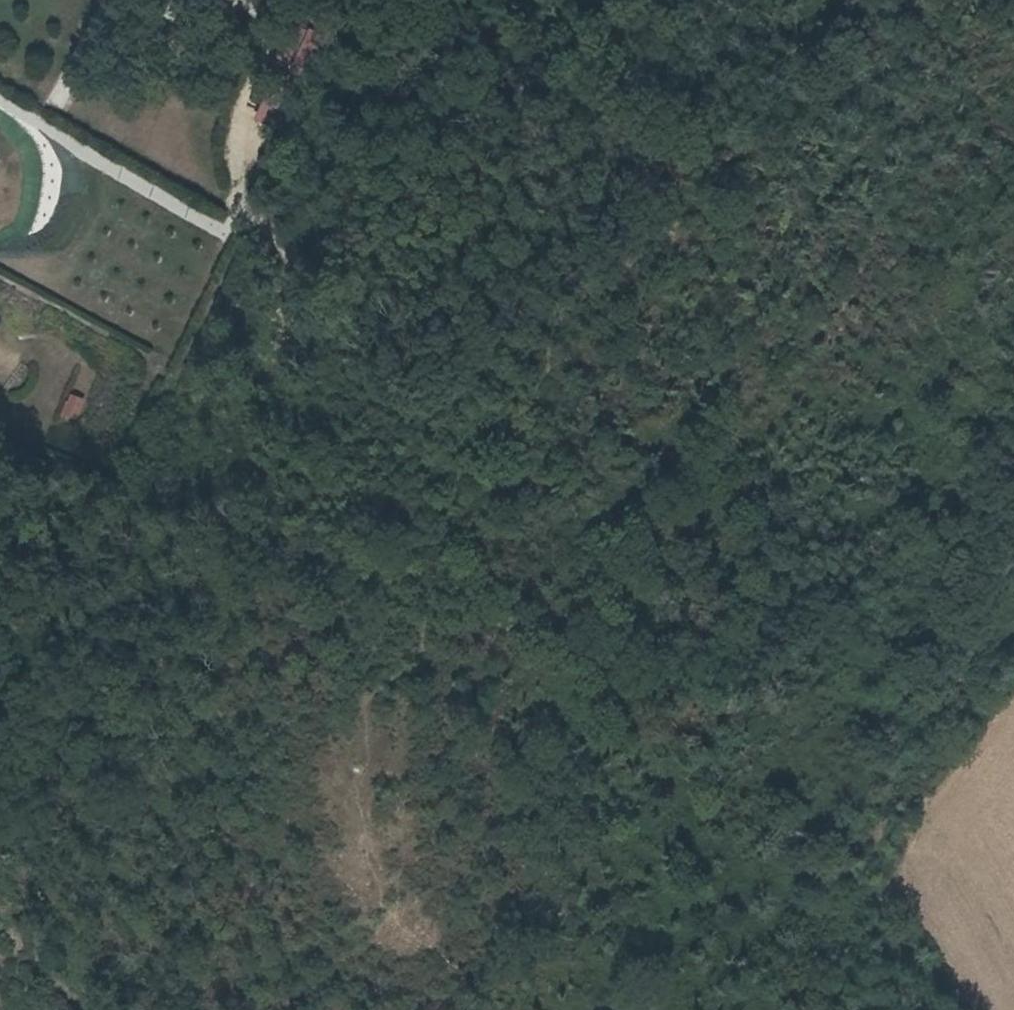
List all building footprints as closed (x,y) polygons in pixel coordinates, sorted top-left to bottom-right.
[(77,421),(86,401),(70,394),(61,414),(77,421)]
